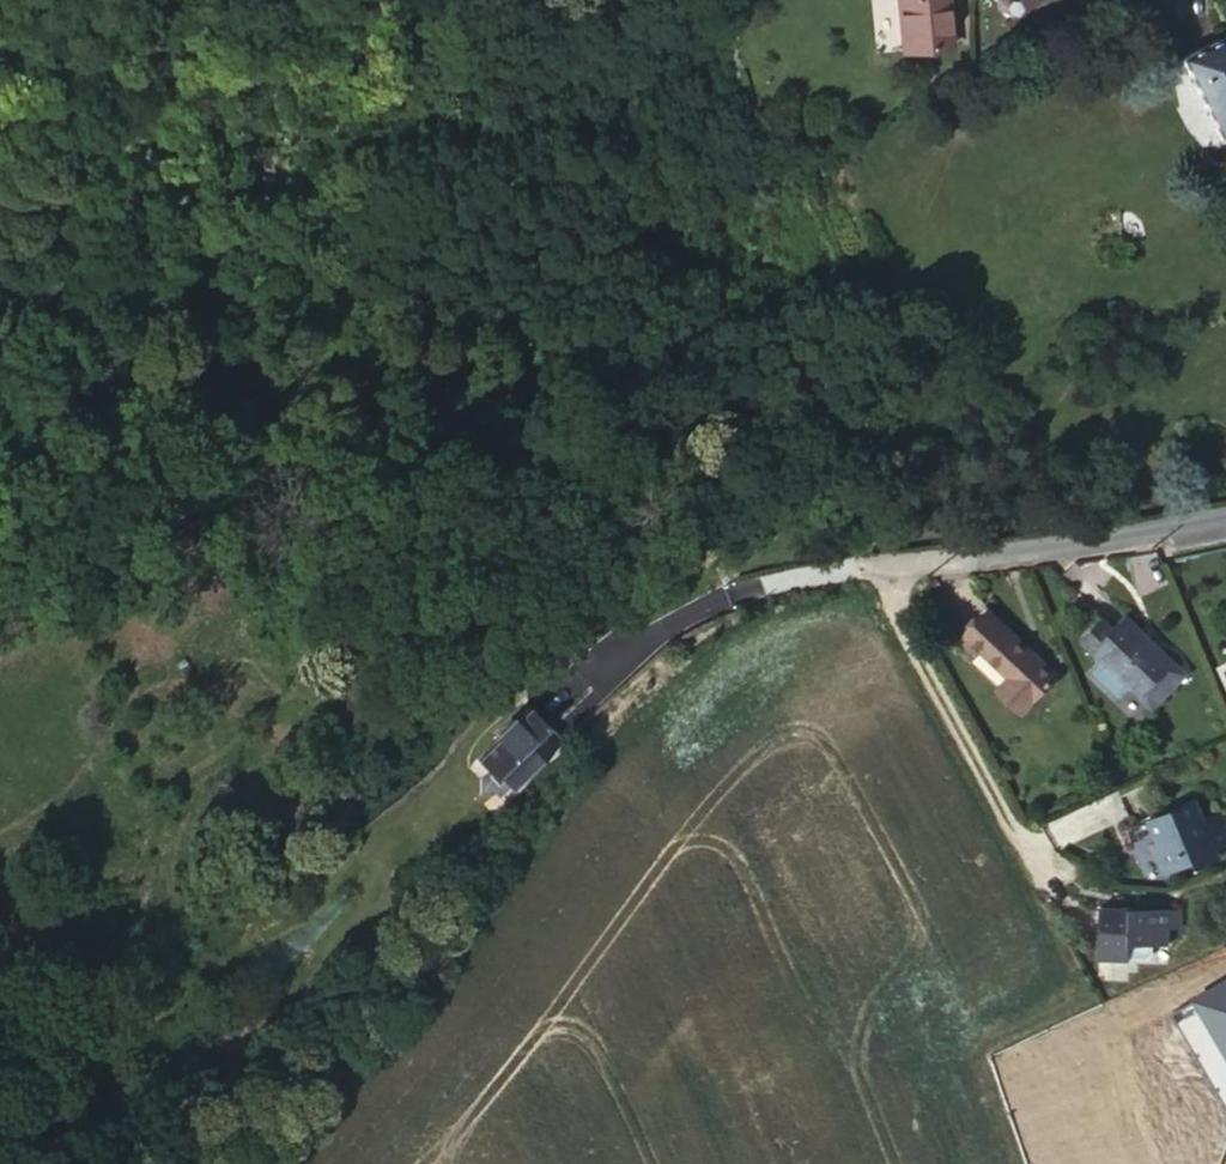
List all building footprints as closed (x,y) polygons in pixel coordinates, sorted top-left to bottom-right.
[(954,46),(951,0),(902,0),(905,48),(939,47),(954,46)] [(1182,62),(1222,141),(1225,139),(1225,40),(1182,62)] [(1000,684),(1026,707),(1056,674),(986,611),(965,634),(1008,674),(1000,684)] [(1138,689),(1139,697),(1161,697),(1161,683),(1177,665),(1124,614),(1110,626),(1089,627),(1089,649),(1099,649),(1098,674),(1114,690),(1138,689)] [(1089,627),(1110,626),(1100,616),(1089,627)] [(1078,639),(1089,649),(1089,627),(1078,639)] [(1161,697),(1139,697),(1151,708),(1185,673),(1177,665),(1161,683),(1161,697)] [(1019,714),(1026,707),(1000,684),(994,691),(1019,714)] [(539,727),(543,722),(524,704),(509,720),(505,716),(489,732),(494,736),(472,758),(485,771),(477,780),(481,793),(494,790),(499,796),(552,740),(539,727)] [(558,734),(543,722),(539,727),(552,740),(558,734)] [(1225,844),(1225,826),(1219,810),(1204,816),(1195,796),(1145,820),(1155,841),(1148,844),(1162,873),(1225,844)] [(1165,923),(1168,923),(1167,905),(1113,905),(1114,911),(1095,910),(1096,958),(1125,958),(1125,956),(1125,941),(1148,941),(1165,941),(1165,923)] [(1167,905),(1168,923),(1176,923),(1176,906),(1167,905)] [(1125,941),(1125,956),(1144,956),(1148,952),(1148,941),(1125,941)] [(1225,1057),(1225,975),(1189,998),(1225,1057)]
